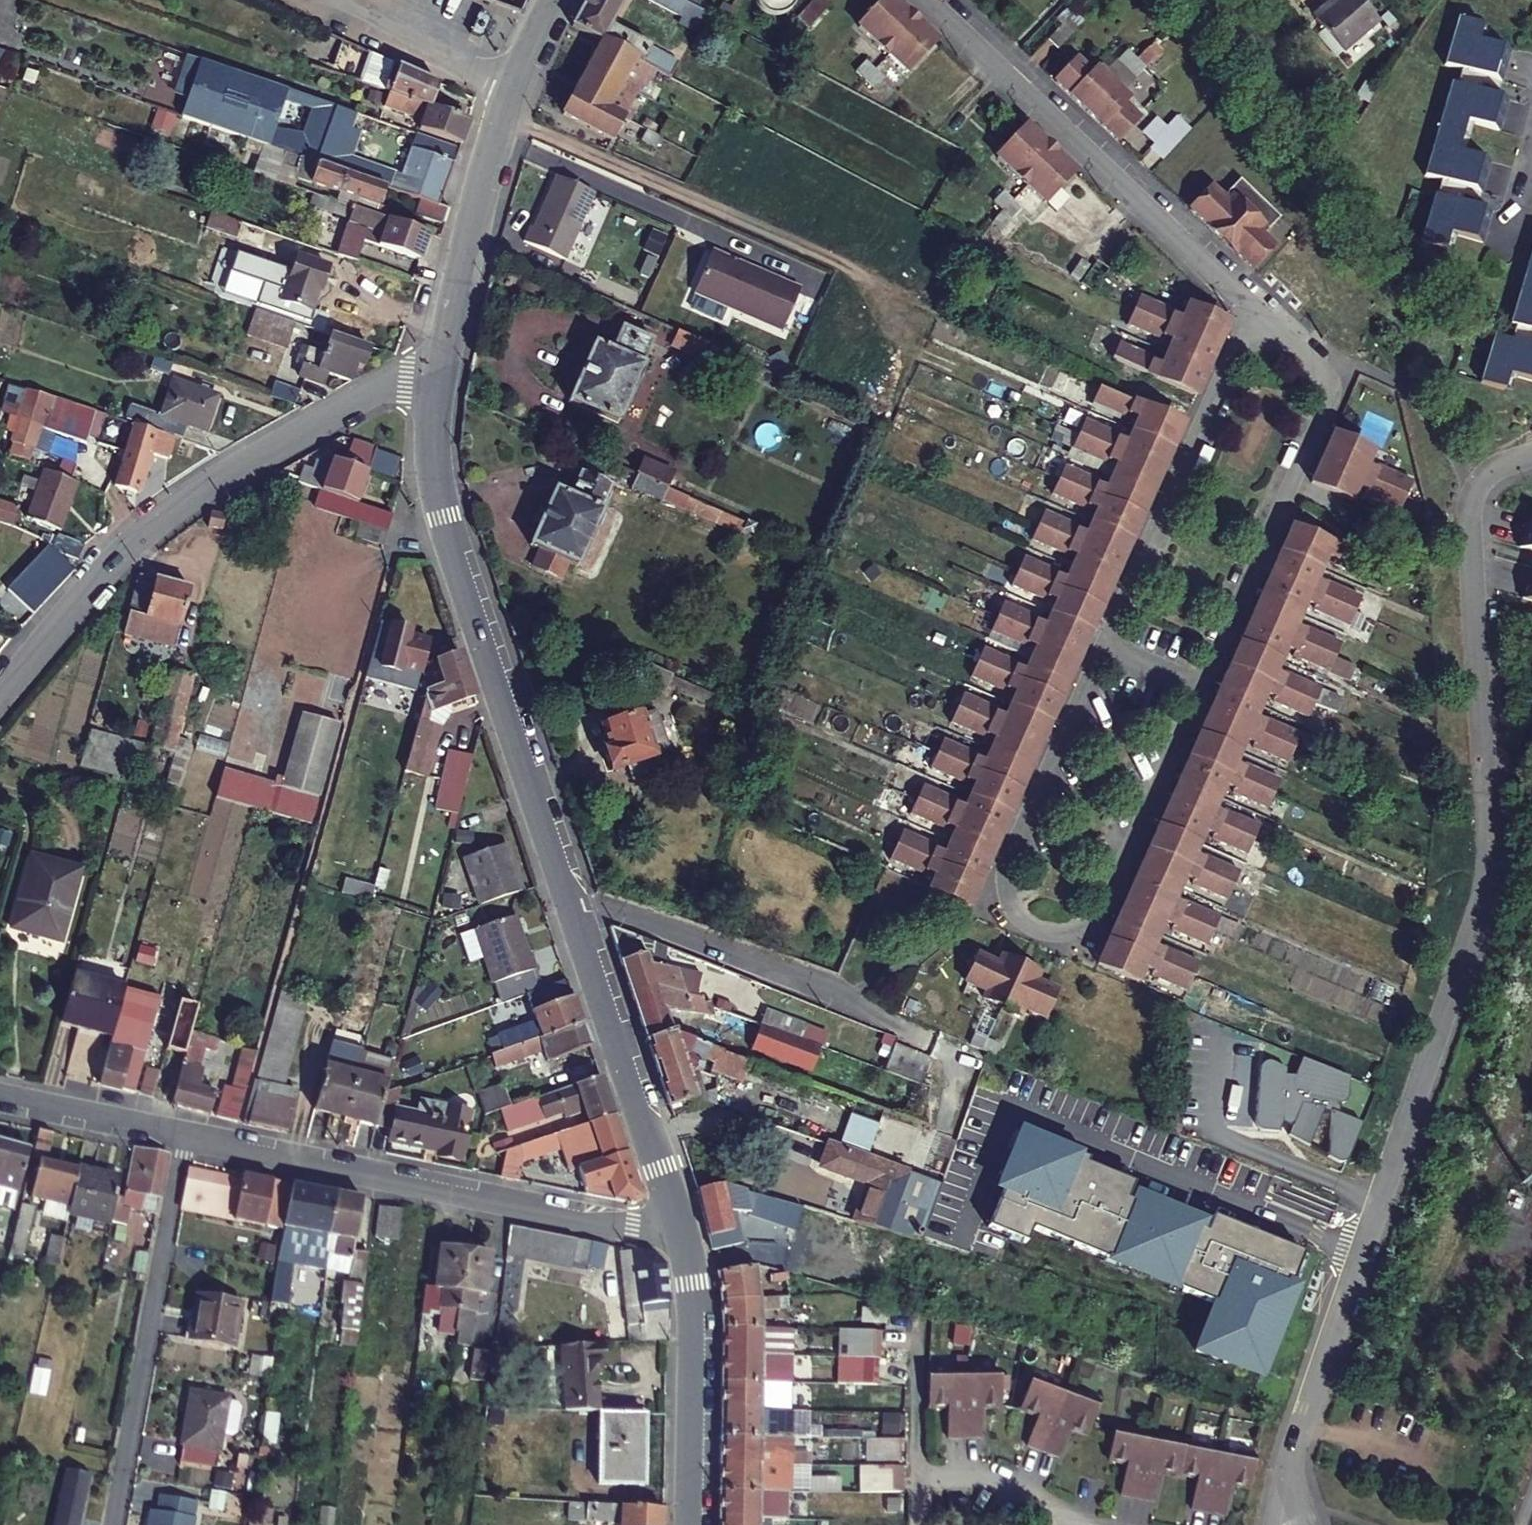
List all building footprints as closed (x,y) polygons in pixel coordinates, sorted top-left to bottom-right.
[(624,0),(585,0),(571,27),(601,42),(654,71),(670,79),(678,64),(609,27),(624,0)] [(682,0),(655,0),(654,3),(676,14),(683,1),(682,0)] [(765,15),(766,15),(770,16),(775,15),(778,12),(781,9),(784,5),(784,1),(784,0),(754,0),(754,3),(755,7),(758,11),(761,14),(765,15)] [(797,17),(811,26),(827,0),(808,0),(797,17)] [(858,25),(883,49),(899,32),(893,25),(906,10),(895,0),(882,0),(858,25)] [(1312,18),(1341,53),(1378,23),(1359,0),(1340,0),(1336,3),(1333,0),(1312,18)] [(688,3),(684,11),(701,20),(705,12),(688,3)] [(893,25),(899,32),(883,49),(906,71),(936,38),(906,10),(893,25)] [(487,17),(478,13),(470,35),(479,38),(483,37),(489,21),(487,17)] [(1447,65),(1504,80),(1513,48),(1480,37),(1484,22),(1461,16),(1447,65)] [(378,58),(342,41),(330,74),(366,86),(383,93),(393,65),(378,58)] [(634,93),(641,79),(648,82),(654,71),(601,42),(586,69),(634,93)] [(1127,67),(1137,57),(1129,50),(1120,60),(1127,67)] [(1127,67),(1137,75),(1146,66),(1137,57),(1127,67)] [(860,74),(869,64),(862,58),(852,67),(860,74)] [(1055,83),(1086,112),(1113,83),(1098,68),(1093,74),(1077,58),(1055,83)] [(178,117),(269,148),(288,92),(198,61),(178,117)] [(860,74),(869,83),(878,73),(869,64),(860,74)] [(437,85),(393,65),(383,93),(387,94),(429,108),(437,85)] [(628,120),(633,110),(627,106),(634,93),(586,69),(573,92),(621,117),(628,120)] [(1510,98),(1452,80),(1425,176),(1482,194),(1492,162),(1460,150),(1469,120),(1501,129),(1510,98)] [(1124,103),(1129,98),(1113,83),(1086,112),(1116,140),(1138,116),(1124,103)] [(573,92),(561,116),(610,141),(621,117),(573,92)] [(459,145),(467,122),(429,108),(387,94),(383,107),(422,121),(418,131),(459,145)] [(457,150),(414,136),(409,150),(399,183),(388,180),(338,162),(356,115),(334,108),(314,164),(385,188),(421,200),(438,206),(457,150)] [(1164,161),(1190,133),(1178,122),(1152,150),(1164,161)] [(1045,141),(1026,123),(996,158),(1020,179),(1036,162),(1031,156),(1045,141)] [(660,136),(647,130),(642,141),(654,148),(660,136)] [(1031,156),(1036,162),(1020,179),(1044,202),(1074,168),(1045,141),(1031,156)] [(399,183),(409,150),(404,148),(397,151),(388,180),(399,183)] [(353,209),(375,216),(385,188),(314,164),(285,154),(281,165),(314,177),(312,183),(358,199),(353,209)] [(597,194),(557,177),(534,230),(531,228),(525,243),(568,262),(597,194)] [(1190,210),(1221,239),(1248,210),(1260,197),(1240,178),(1223,196),(1212,186),(1190,210)] [(995,204),(1004,195),(997,188),(988,198),(995,204)] [(995,204),(996,207),(1005,214),(1014,205),(1006,197),(1004,195),(995,204)] [(1260,197),(1248,210),(1221,239),(1252,269),(1274,245),(1263,235),(1280,216),(1260,197)] [(1495,214),(1435,197),(1422,246),(1445,253),(1450,237),(1486,247),(1495,214)] [(449,210),(438,206),(421,200),(415,217),(444,227),(449,210)] [(379,247),(420,261),(429,234),(375,216),(353,209),(338,257),(354,263),(364,230),(382,237),(379,247)] [(232,221),(227,237),(262,249),(265,241),(268,233),(232,221)] [(799,293),(776,283),(778,280),(713,252),(696,295),(785,332),(799,293)] [(270,289),(267,287),(262,303),(282,309),(283,307),(289,309),(289,311),(306,318),(316,289),(321,291),(328,269),(296,258),(288,280),(274,275),(270,289)] [(1531,334),(1531,258),(1512,328),(1531,334)] [(801,289),(778,280),(776,283),(799,293),(801,289)] [(1219,345),(1229,322),(1189,305),(1182,320),(1173,316),(1175,312),(1139,296),(1134,309),(1219,345)] [(253,306),(243,333),(286,347),(295,321),(253,306)] [(1165,334),(1174,338),(1168,352),(1208,369),(1219,345),(1134,309),(1128,323),(1163,338),(1165,334)] [(566,402),(618,424),(644,367),(640,365),(651,341),(618,327),(608,351),(592,344),(566,402)] [(714,347),(684,334),(675,355),(704,368),(714,347)] [(305,358),(302,365),(320,372),(349,382),(355,366),(362,368),(370,348),(331,335),(324,355),(301,347),(298,355),(305,358)] [(1531,386),(1531,351),(1495,340),(1481,388),(1505,394),(1510,379),(1531,386)] [(1197,395),(1208,369),(1168,352),(1162,366),(1153,362),(1154,358),(1119,342),(1112,358),(1197,395)] [(292,373),(299,375),(302,365),(305,358),(298,355),(292,373)] [(898,385),(906,369),(877,356),(870,372),(898,385)] [(317,381),(320,372),(302,365),(299,375),(317,381)] [(116,403),(86,393),(81,409),(106,416),(134,425),(138,427),(143,411),(162,417),(173,383),(128,367),(116,403)] [(296,406),(301,392),(274,383),(271,397),(296,406)] [(1183,424),(1099,387),(1093,401),(1129,417),(1131,412),(1140,416),(1134,430),(1172,447),(1183,424)] [(54,434),(41,430),(50,399),(28,392),(11,459),(31,464),(35,452),(47,455),(54,434)] [(81,409),(61,402),(57,414),(102,428),(106,416),(81,409)] [(1120,436),(1084,421),(1079,433),(1162,470),(1172,447),(1134,430),(1127,444),(1118,441),(1120,436)] [(141,494),(158,433),(138,427),(134,425),(126,453),(125,458),(119,478),(116,488),(141,494)] [(1152,493),(1162,470),(1079,433),(1073,446),(1108,462),(1110,459),(1119,462),(1113,475),(1152,493)] [(1332,435),(1322,459),(1405,496),(1412,482),(1378,467),(1376,472),(1367,467),(1373,453),(1332,435)] [(343,465),(332,460),(330,466),(320,492),(326,494),(337,498),(357,505),(375,450),(351,441),(343,465)] [(1399,511),(1405,496),(1322,459),(1312,482),(1352,501),(1358,487),(1367,490),(1365,496),(1399,511)] [(320,492),(330,466),(317,461),(314,470),(305,467),(299,484),(301,485),(320,492)] [(673,473),(645,461),(637,477),(665,490),(673,473)] [(1100,481),(1064,465),(1058,479),(1142,516),(1152,493),(1113,475),(1107,490),(1098,486),(1100,481)] [(38,466),(22,515),(61,527),(77,478),(38,466)] [(562,582),(570,564),(582,570),(605,514),(603,512),(612,490),(581,476),(571,498),(556,492),(532,549),(542,552),(534,570),(562,582)] [(665,490),(637,477),(630,492),(661,505),(663,501),(668,491),(665,490)] [(1132,539),(1142,516),(1058,479),(1052,493),(1088,509),(1091,504),(1099,508),(1093,521),(1132,539)] [(0,497),(0,503),(20,509),(26,490),(5,484),(0,497)] [(749,540),(754,529),(668,491),(663,501),(749,540)] [(337,498),(326,494),(321,509),(332,514),(337,498)] [(332,514),(361,524),(386,533),(391,517),(357,505),(337,498),(332,514)] [(20,509),(0,503),(0,524),(14,529),(20,509)] [(1080,528),(1044,511),(1038,525),(1122,561),(1132,539),(1093,521),(1087,535),(1078,531),(1080,528)] [(229,537),(232,523),(219,519),(215,533),(229,537)] [(1529,520),(1521,550),(1531,553),(1531,521),(1529,520)] [(356,538),(381,547),(386,533),(361,524),(356,538)] [(1111,585),(1122,561),(1038,525),(1032,538),(1068,554),(1070,550),(1079,554),(1073,568),(1111,585)] [(1336,564),(1368,579),(1375,565),(1291,528),(1281,551),(1322,570),(1328,557),(1337,561),(1336,564)] [(59,548),(61,540),(41,534),(39,541),(59,548)] [(79,559),(83,543),(62,536),(61,540),(59,548),(58,552),(79,559)] [(8,542),(0,539),(0,567),(8,542)] [(1316,584),(1322,570),(1281,551),(1271,575),(1354,612),(1360,598),(1327,583),(1325,587),(1316,584)] [(1060,574),(1023,557),(1017,571),(1101,608),(1111,585),(1073,568),(1066,583),(1058,578),(1060,574)] [(574,587),(582,570),(570,564),(562,582),(574,587)] [(1531,569),(1522,601),(1531,604),(1531,569)] [(1091,631),(1101,608),(1017,571),(1012,584),(1048,599),(1050,596),(1059,599),(1052,614),(1091,631)] [(1261,597),(1302,615),(1308,602),(1316,606),(1315,610),(1348,625),(1354,612),(1271,575),(1261,597)] [(126,613),(156,622),(180,628),(190,589),(135,576),(126,613)] [(1296,629),(1302,615),(1261,597),(1250,620),(1334,657),(1340,644),(1306,628),(1304,633),(1296,629)] [(1040,619),(1003,603),(997,617),(1081,653),(1091,631),(1052,614),(1047,628),(1038,624),(1040,619)] [(121,635),(150,642),(156,622),(126,613),(121,635)] [(1071,677),(1081,653),(997,617),(991,629),(1029,645),(1030,641),(1038,645),(1032,660),(1071,677)] [(1240,644),(1281,662),(1288,648),(1296,652),(1294,656),(1328,671),(1334,657),(1250,620),(1240,644)] [(150,642),(175,649),(180,628),(156,622),(150,642)] [(401,671),(412,675),(420,676),(429,643),(410,638),(411,632),(381,624),(369,668),(399,676),(401,671)] [(1275,675),(1281,662),(1240,644),(1229,668),(1313,704),(1320,690),(1286,675),(1284,679),(1275,675)] [(1020,664),(983,648),(977,663),(1060,700),(1071,677),(1032,660),(1027,673),(1018,669),(1020,664)] [(445,690),(427,696),(427,697),(413,749),(409,766),(420,769),(436,712),(475,700),(461,657),(437,665),(445,690)] [(627,673),(665,691),(667,686),(672,675),(634,658),(627,673)] [(292,662),(282,696),(290,698),(299,665),(292,662)] [(1050,723),(1060,700),(977,663),(971,676),(1007,692),(1010,688),(1018,691),(1012,706),(1050,723)] [(408,691),(412,675),(401,671),(399,676),(369,668),(366,679),(408,691)] [(1220,689),(1261,708),(1267,694),(1276,698),(1274,702),(1308,717),(1313,704),(1229,668),(1220,689)] [(173,673),(153,748),(159,750),(172,754),(176,739),(193,678),(173,673)] [(714,694),(672,675),(667,686),(709,705),(714,694)] [(1255,722),(1261,708),(1220,689),(1209,713),(1294,750),(1299,736),(1265,721),(1263,726),(1255,722)] [(399,746),(413,749),(427,697),(414,694),(399,746)] [(999,711),(963,694),(957,709),(1040,746),(1050,723),(1012,706),(1006,719),(998,715),(999,711)] [(93,711),(117,717),(118,714),(120,708),(96,702),(93,711)] [(1030,769),(1040,746),(957,709),(951,722),(986,739),(989,733),(998,737),(991,752),(1030,769)] [(1200,735),(1242,754),(1248,740),(1256,744),(1254,748),(1288,763),(1294,750),(1209,713),(1200,735)] [(316,799),(339,725),(305,714),(281,787),(316,799)] [(613,774),(630,768),(636,784),(661,776),(656,758),(671,754),(659,715),(643,720),(642,719),(604,730),(610,748),(604,750),(613,774)] [(142,742),(90,727),(77,770),(93,775),(95,769),(116,775),(123,754),(137,758),(142,742)] [(1235,767),(1242,754),(1200,735),(1189,759),(1273,796),(1280,781),(1246,766),(1243,771),(1235,767)] [(172,754),(175,755),(167,784),(177,787),(190,743),(176,739),(172,754)] [(979,756),(943,740),(937,754),(1020,791),(1030,769),(991,752),(986,764),(978,760),(979,756)] [(159,750),(153,748),(149,747),(145,763),(141,775),(151,779),(159,750)] [(442,747),(435,808),(461,811),(468,750),(442,747)] [(1010,815),(1020,791),(937,754),(931,767),(967,783),(968,779),(978,783),(971,798),(1010,815)] [(1180,781),(1222,799),(1227,786),(1235,790),(1234,793),(1267,809),(1273,796),(1189,759),(1180,781)] [(232,804),(251,809),(260,779),(223,769),(215,799),(232,804)] [(316,799),(281,787),(260,779),(251,809),(307,826),(316,799)] [(1216,812),(1222,799),(1180,781),(1169,803),(1254,841),(1260,827),(1225,811),(1223,816),(1216,812)] [(959,801),(923,786),(916,799),(1000,837),(1010,815),(971,798),(966,809),(958,805),(959,801)] [(991,858),(1000,837),(916,799),(911,813),(947,828),(949,823),(958,827),(952,842),(991,858)] [(110,848),(137,851),(143,805),(116,802),(110,848)] [(1159,826),(1202,845),(1208,831),(1215,835),(1213,840),(1248,854),(1254,841),(1169,803),(1159,826)] [(1195,859),(1202,845),(1159,826),(1149,850),(1234,886),(1240,874),(1205,858),(1203,862),(1195,859)] [(938,847),(902,831),(896,845),(980,882),(991,858),(952,842),(945,855),(937,852),(938,847)] [(970,907),(980,882),(896,845),(890,859),(926,875),(928,870),(938,875),(931,889),(970,907)] [(479,908),(520,894),(506,846),(463,859),(479,908)] [(1139,873),(1181,891),(1187,878),(1195,881),(1193,886),(1227,900),(1234,886),(1149,850),(1139,873)] [(62,944),(81,870),(31,856),(11,930),(62,944)] [(1175,905),(1181,891),(1139,873),(1129,896),(1213,931),(1219,919),(1185,905),(1183,909),(1175,905)] [(1119,918),(1161,937),(1167,923),(1176,927),(1174,931),(1207,945),(1213,931),(1129,896),(1119,918)] [(1155,950),(1161,937),(1119,918),(1109,941),(1193,978),(1199,964),(1165,949),(1163,954),(1155,950)] [(527,957),(514,919),(473,933),(492,987),(535,972),(530,956),(527,957)] [(646,955),(639,935),(608,926),(620,963),(646,955)] [(1155,973),(1153,978),(1186,992),(1193,978),(1109,941),(1099,964),(1141,982),(1146,969),(1155,973)] [(998,963),(978,954),(964,985),(984,993),(981,998),(992,1003),(1002,983),(991,979),(998,963)] [(620,963),(631,993),(655,985),(648,960),(646,955),(620,963)] [(992,1003),(1000,1006),(1006,1009),(1015,990),(1027,995),(1034,980),(1037,973),(1001,956),(998,963),(991,979),(1002,983),(992,1003)] [(713,1006),(740,1016),(740,1002),(712,990),(705,990),(701,977),(677,973),(675,964),(648,960),(655,985),(656,988),(682,990),(683,994),(703,996),(703,1000),(712,1001),(713,1006)] [(123,1000),(126,990),(73,977),(61,1025),(112,1039),(117,1020),(119,1015),(121,1008),(123,1000)] [(1021,1010),(1042,1019),(1055,989),(1034,980),(1027,995),(1015,990),(1006,1009),(1018,1014),(1021,1010)] [(526,997),(536,1023),(542,1041),(582,1027),(567,982),(526,997)] [(631,993),(647,1041),(673,1032),(665,1009),(692,1013),(693,1011),(713,1011),(713,1006),(712,1001),(703,1000),(703,996),(683,994),(682,990),(656,988),(655,985),(631,993)] [(156,1009),(160,998),(126,990),(123,1000),(121,1008),(119,1015),(117,1020),(112,1039),(104,1070),(99,1087),(134,1094),(144,1057),(151,1030),(156,1009)] [(309,1002),(282,994),(277,1009),(305,1017),(309,1002)] [(300,1032),(305,1017),(277,1009),(273,1024),(300,1032)] [(503,1019),(482,1026),(486,1040),(508,1033),(503,1019)] [(821,1045),(750,1019),(741,1045),(812,1070),(821,1045)] [(490,1059),(542,1041),(536,1023),(508,1033),(486,1040),(488,1045),(444,1061),(449,1074),(468,1067),(490,1059)] [(296,1046),(300,1032),(273,1024),(269,1037),(296,1046)] [(543,1053),(547,1064),(589,1048),(582,1027),(542,1041),(490,1059),(495,1071),(543,1053)] [(173,1029),(155,1092),(172,1097),(190,1034),(173,1029)] [(700,1072),(704,1057),(708,1045),(673,1032),(647,1041),(669,1106),(696,1097),(706,1101),(694,1070),(700,1072)] [(169,1106),(209,1117),(216,1095),(199,1089),(205,1071),(198,1068),(203,1050),(214,1053),(218,1042),(190,1034),(172,1097),(169,1106)] [(969,1047),(979,1052),(984,1040),(974,1036),(969,1047)] [(292,1061),(296,1046),(269,1037),(265,1053),(292,1061)] [(984,1040),(979,1052),(990,1057),(996,1046),(984,1040)] [(704,1057),(719,1062),(724,1050),(708,1045),(704,1057)] [(228,1122),(236,1124),(240,1108),(255,1054),(242,1050),(231,1090),(225,1088),(215,1119),(228,1122)] [(719,1062),(716,1070),(744,1080),(750,1060),(724,1050),(719,1062)] [(288,1076),(292,1061),(265,1053),(260,1069),(288,1076)] [(1343,1103),(1346,1101),(1347,1097),(1348,1078),(1301,1058),(1293,1076),(1285,1076),(1285,1068),(1269,1061),(1265,1061),(1262,1063),(1260,1066),(1258,1068),(1254,1122),(1256,1126),(1258,1129),(1261,1130),(1278,1132),(1281,1124),(1291,1128),(1288,1135),(1308,1147),(1327,1158),(1336,1163),(1340,1164),(1343,1163),(1346,1161),(1361,1124),(1338,1114),(1339,1105),(1343,1103)] [(326,1066),(313,1109),(346,1118),(357,1075),(326,1066)] [(284,1090),(288,1076),(260,1069),(256,1083),(270,1087),(284,1090)] [(144,1071),(136,1097),(149,1101),(156,1074),(144,1071)] [(357,1075),(346,1118),(377,1126),(384,1096),(388,1084),(357,1075)] [(502,1112),(558,1093),(552,1076),(503,1093),(501,1087),(478,1095),(485,1118),(502,1112)] [(585,1115),(589,1126),(614,1118),(600,1079),(558,1093),(502,1112),(510,1134),(566,1115),(567,1121),(585,1115)] [(286,1135),(297,1093),(284,1090),(270,1087),(268,1096),(255,1093),(247,1126),(286,1135)] [(420,1117),(399,1111),(405,1089),(384,1096),(377,1126),(394,1130),(391,1139),(440,1149),(438,1157),(459,1161),(469,1114),(423,1103),(420,1117)] [(589,1126),(519,1148),(523,1161),(525,1167),(556,1156),(564,1177),(626,1155),(614,1118),(589,1126)] [(41,1161),(32,1197),(48,1202),(58,1205),(72,1209),(81,1172),(81,1171),(48,1163),(55,1134),(41,1132),(34,1159),(41,1161)] [(1024,1135),(988,1227),(1027,1243),(1032,1230),(1218,1303),(1198,1353),(1259,1377),(1307,1255),(1214,1219),(1209,1233),(1128,1202),(1135,1184),(1088,1165),(1089,1161),(1024,1135)] [(18,1192),(30,1151),(0,1142),(0,1187),(18,1192)] [(823,1168),(868,1183),(855,1220),(919,1242),(935,1195),(924,1191),(928,1179),(831,1145),(823,1168)] [(501,1179),(518,1182),(523,1161),(519,1148),(506,1152),(501,1179)] [(135,1212),(157,1216),(167,1158),(135,1151),(124,1201),(121,1200),(116,1226),(131,1229),(135,1212)] [(634,1207),(642,1200),(626,1155),(564,1177),(559,1179),(564,1191),(564,1192),(585,1196),(634,1207)] [(235,1220),(264,1227),(274,1179),(258,1176),(256,1179),(244,1176),(243,1183),(190,1171),(183,1204),(185,1205),(201,1208),(200,1213),(235,1222),(235,1220)] [(72,1209),(70,1216),(115,1229),(116,1226),(121,1200),(125,1182),(81,1172),(72,1209)] [(748,1218),(795,1230),(800,1211),(802,1207),(720,1183),(697,1189),(708,1236),(724,1232),(732,1230),(728,1211),(749,1216),(748,1218)] [(277,1263),(269,1308),(281,1310),(282,1309),(285,1288),(287,1273),(299,1188),(291,1187),(277,1263)] [(299,1188),(287,1273),(293,1274),(294,1266),(298,1252),(309,1190),(299,1188)] [(336,1196),(309,1190),(298,1252),(324,1257),(336,1196)] [(324,1257),(328,1258),(352,1263),(354,1253),(364,1201),(336,1196),(324,1257)] [(21,1258),(34,1210),(22,1207),(12,1249),(10,1255),(21,1258)] [(399,1241),(402,1211),(379,1209),(375,1238),(399,1241)] [(510,1229),(506,1258),(519,1260),(525,1231),(510,1229)] [(519,1260),(536,1263),(541,1234),(525,1231),(519,1260)] [(727,1246),(724,1232),(708,1236),(711,1250),(727,1246)] [(536,1263),(554,1266),(559,1238),(541,1234),(536,1263)] [(52,1237),(46,1264),(58,1267),(64,1240),(52,1237)] [(575,1241),(559,1238),(554,1266),(570,1269),(571,1264),(575,1241)] [(601,1271),(605,1247),(575,1241),(571,1264),(601,1271)] [(257,1260),(273,1263),(276,1249),(261,1245),(257,1260)] [(442,1311),(439,1330),(443,1332),(443,1334),(452,1335),(463,1253),(440,1250),(434,1290),(427,1290),(421,1331),(434,1332),(436,1314),(439,1310),(442,1311)] [(328,1258),(324,1257),(298,1252),(294,1266),(326,1273),(328,1258)] [(619,1254),(629,1342),(661,1341),(669,1341),(670,1306),(665,1270),(655,1257),(631,1252),(619,1254)] [(354,1253),(352,1263),(349,1277),(348,1286),(343,1285),(341,1307),(345,1308),(341,1345),(357,1347),(368,1255),(354,1253)] [(452,1335),(457,1336),(467,1337),(473,1296),(482,1297),(488,1255),(463,1253),(452,1335)] [(328,1258),(326,1273),(349,1277),(352,1263),(328,1258)] [(717,1271),(721,1301),(761,1299),(757,1263),(717,1271)] [(770,1274),(771,1282),(788,1281),(787,1272),(770,1274)] [(312,1293),(314,1277),(293,1274),(287,1273),(285,1288),(301,1291),(312,1293)] [(297,1311),(301,1291),(285,1288),(282,1309),(297,1311)] [(312,1314),(315,1294),(312,1293),(301,1291),(297,1311),(312,1314)] [(233,1350),(243,1304),(200,1298),(194,1323),(199,1323),(195,1343),(233,1350)] [(722,1325),(760,1326),(761,1299),(721,1301),(722,1325)] [(722,1325),(720,1353),(791,1355),(791,1328),(775,1327),(760,1326),(722,1325)] [(880,1331),(840,1329),(839,1357),(841,1357),(880,1358),(880,1331)] [(455,1348),(464,1350),(467,1337),(457,1336),(455,1348)] [(604,1362),(602,1345),(560,1347),(564,1406),(600,1404),(597,1376),(601,1376),(600,1363),(604,1362)] [(466,1381),(482,1383),(485,1356),(470,1353),(466,1381)] [(791,1355),(720,1353),(720,1379),(791,1382),(791,1355)] [(880,1358),(841,1357),(840,1383),(880,1385),(880,1358)] [(950,1441),(967,1441),(966,1368),(959,1368),(958,1375),(929,1375),(930,1410),(949,1409),(950,1441)] [(975,1368),(966,1368),(967,1441),(984,1442),(983,1410),(1003,1410),(1003,1374),(975,1375),(975,1368)] [(720,1379),(719,1408),(788,1410),(790,1410),(791,1382),(720,1379)] [(1028,1450),(1045,1456),(1069,1387),(1061,1385),(1058,1391),(1031,1383),(1020,1412),(1040,1420),(1028,1450)] [(1077,1390),(1069,1387),(1045,1456),(1059,1461),(1070,1430),(1089,1438),(1101,1407),(1074,1398),(1077,1390)] [(218,1468),(231,1403),(193,1395),(179,1460),(218,1468)] [(601,1414),(600,1404),(564,1406),(564,1412),(601,1414)] [(787,1437),(788,1410),(719,1408),(718,1434),(787,1437)] [(602,1414),(599,1485),(645,1487),(647,1416),(602,1414)] [(1140,1499),(1152,1429),(1144,1428),(1143,1436),(1114,1432),(1109,1462),(1127,1465),(1122,1497),(1140,1499)] [(1164,1471),(1182,1474),(1187,1444),(1158,1439),(1159,1431),(1152,1429),(1140,1499),(1157,1502),(1164,1471)] [(718,1461),(789,1464),(789,1437),(787,1437),(718,1434),(718,1461)] [(868,1459),(898,1460),(898,1440),(869,1439),(868,1459)] [(1197,1508),(1213,1511),(1225,1443),(1216,1442),(1215,1449),(1187,1444),(1182,1474),(1201,1477),(1197,1508)] [(1232,1445),(1225,1443),(1213,1511),(1229,1514),(1234,1484),(1255,1486),(1259,1457),(1231,1452),(1232,1445)] [(789,1492),(789,1464),(718,1461),(717,1489),(789,1492)] [(901,1466),(862,1465),(861,1479),(901,1479),(901,1466)] [(67,1469),(55,1524),(76,1524),(87,1474),(67,1469)] [(861,1494),(900,1495),(901,1479),(861,1479),(861,1494)] [(785,1518),(785,1492),(717,1489),(717,1516),(757,1518),(785,1518)] [(197,1504),(164,1498),(161,1514),(194,1520),(197,1504)] [(585,1501),(586,1518),(606,1518),(605,1501),(585,1501)] [(616,1508),(615,1516),(624,1517),(624,1524),(665,1524),(665,1512),(616,1508)] [(149,1524),(194,1524),(194,1520),(161,1514),(151,1512),(149,1524)] [(757,1518),(717,1516),(717,1524),(757,1524),(757,1518)]
